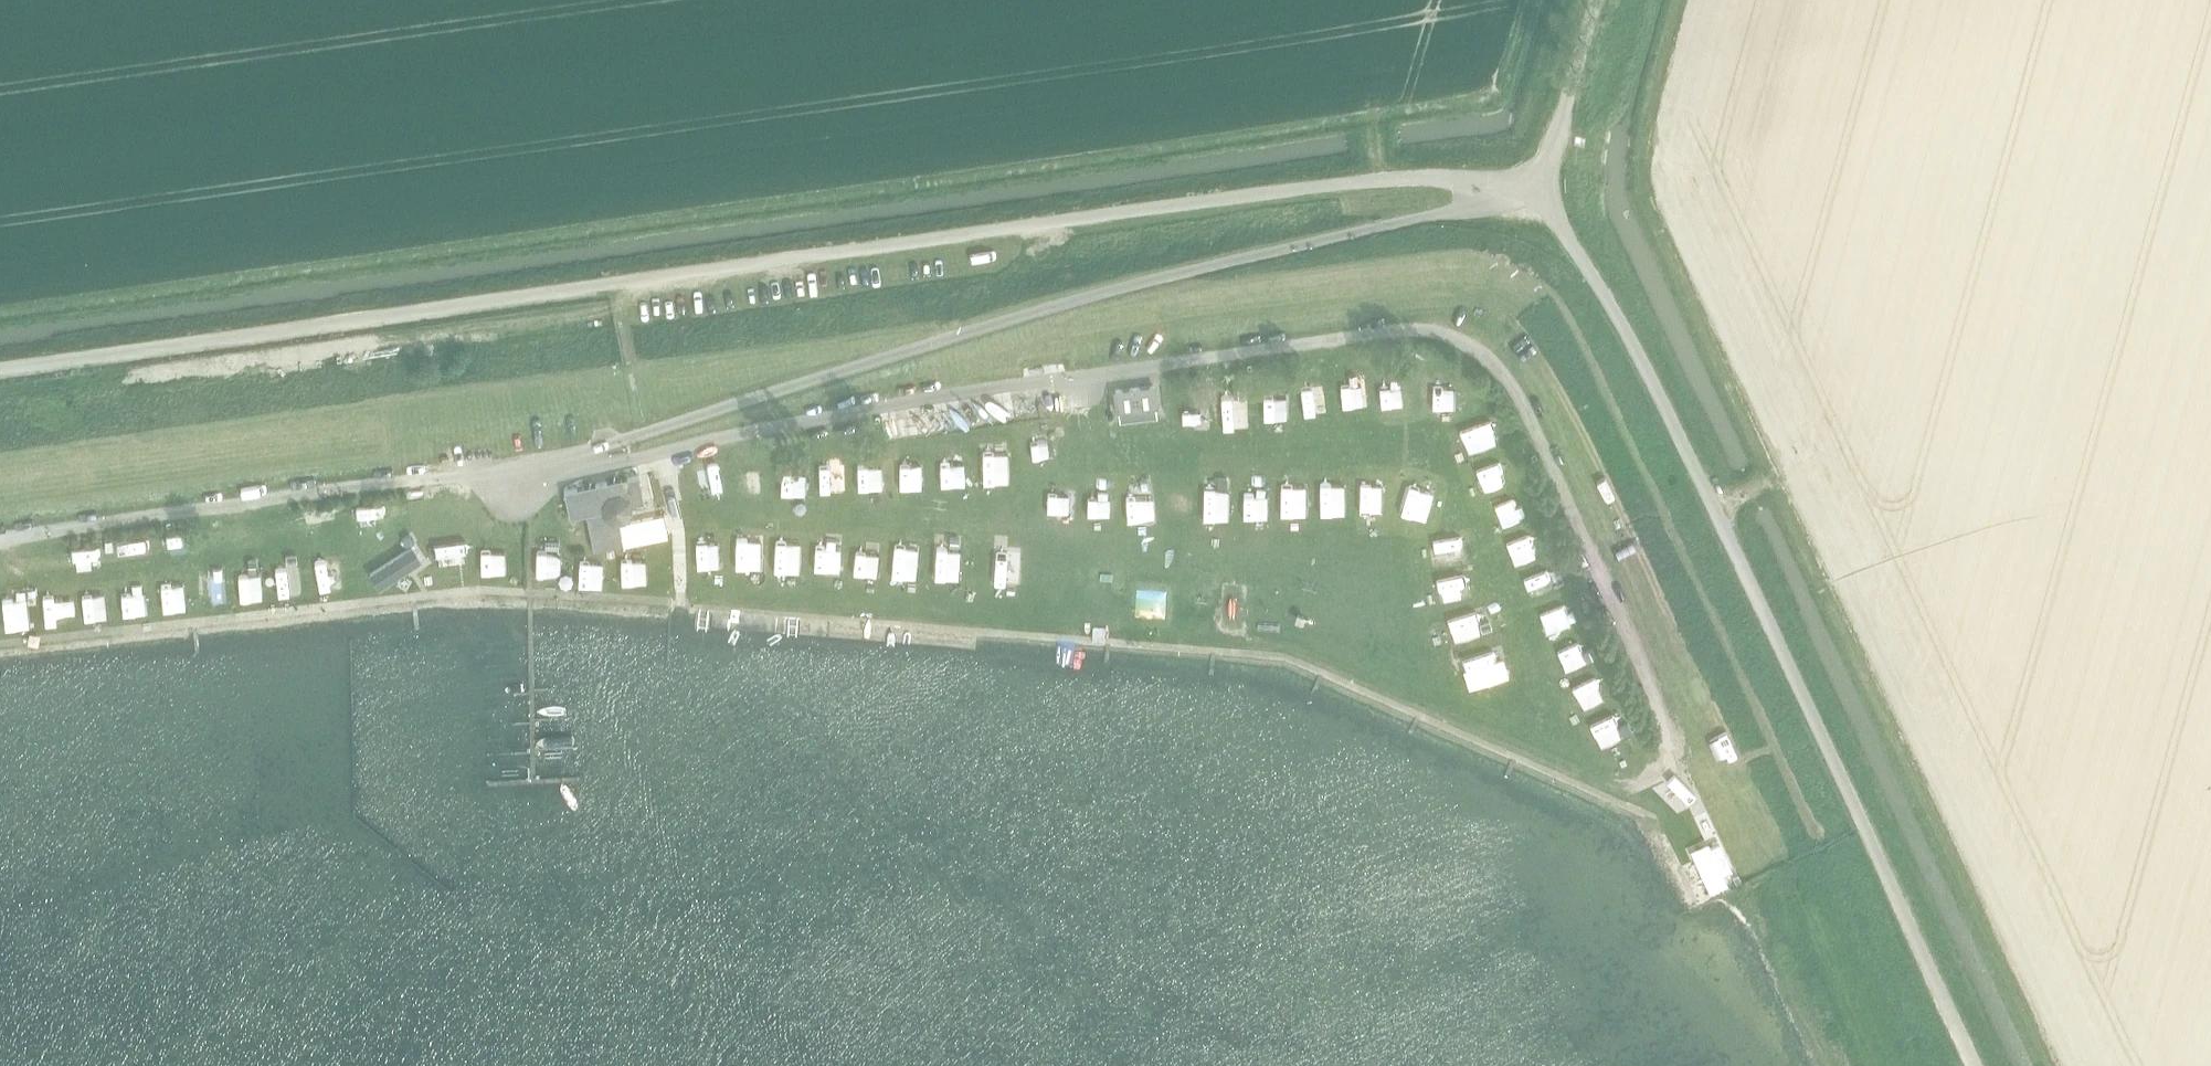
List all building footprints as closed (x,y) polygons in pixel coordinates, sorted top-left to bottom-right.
[(1463,287),(1455,302),(1465,307),(1473,292),(1463,287)] [(1479,325),(1482,316),(1462,310),(1459,320),(1479,325)] [(1153,385),(1115,390),(1117,411),(1155,407),(1153,385)] [(1242,388),(1233,388),(1233,398),(1242,398),(1242,388)] [(1432,471),(1406,470),(1404,503),(1429,505),(1432,471)] [(638,475),(563,490),(569,517),(586,514),(593,550),(623,543),(619,522),(625,521),(632,510),(631,504),(644,502),(638,475)] [(325,501),(327,513),(353,510),(351,498),(325,501)] [(298,505),(272,509),(274,521),(299,517),(298,505)] [(194,521),(162,524),(164,536),(195,533),(194,521)] [(103,533),(103,545),(129,544),(129,532),(103,533)] [(409,535),(400,540),(406,548),(414,543),(409,535)] [(563,537),(538,536),(537,565),(562,566),(563,537)] [(949,537),(949,546),(957,547),(958,537),(949,537)] [(1542,541),(1533,545),(1537,554),(1546,550),(1542,541)] [(373,546),(376,573),(388,572),(386,545),(373,546)] [(159,572),(162,598),(178,596),(175,570),(159,572)] [(1170,596),(1171,583),(1138,581),(1137,594),(1170,596)] [(11,621),(22,619),(19,599),(8,601),(11,621)] [(1488,620),(1479,623),(1482,631),(1491,628),(1488,620)] [(1670,764),(1682,775),(1699,758),(1688,747),(1670,764)] [(1691,796),(1702,816),(1722,804),(1711,785),(1691,796)] [(1704,835),(1714,857),(1742,844),(1732,822),(1704,835)]
